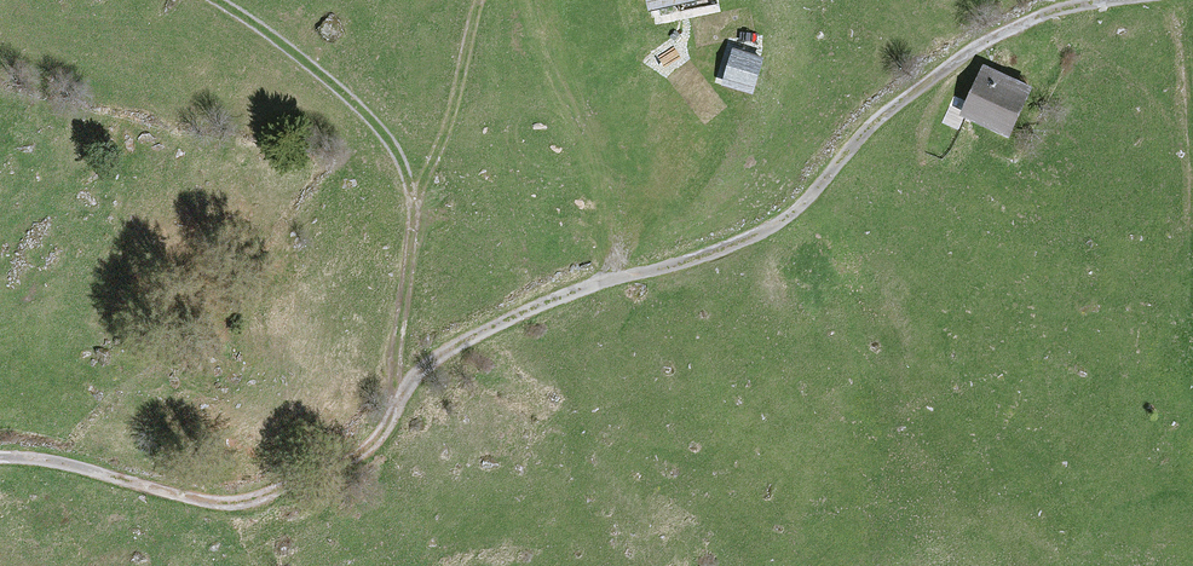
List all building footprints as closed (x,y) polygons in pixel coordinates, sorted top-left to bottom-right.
[(665,26),(731,10),(728,0),(659,0),(665,26)] [(753,75),(726,72),(724,96),(751,99),(753,75)] [(1049,95),(995,72),(973,124),(1027,147),(1049,95)]
